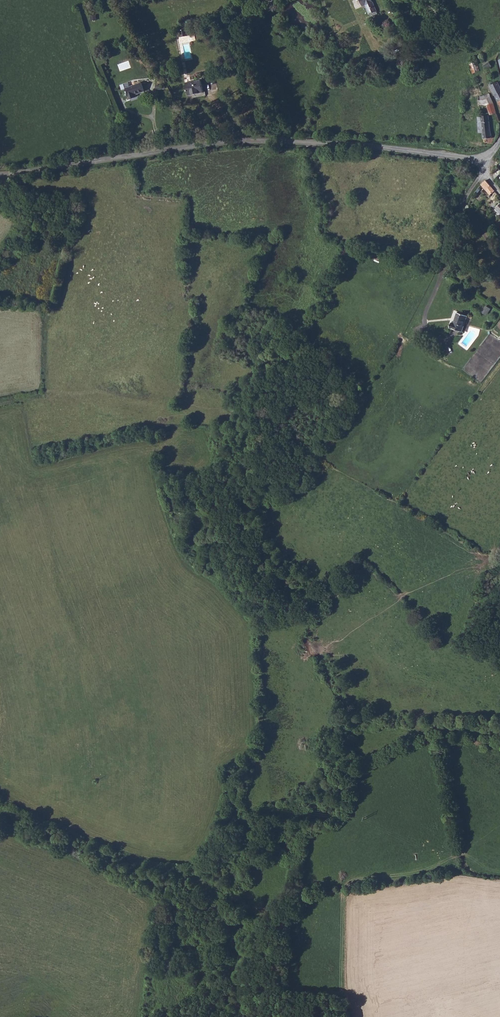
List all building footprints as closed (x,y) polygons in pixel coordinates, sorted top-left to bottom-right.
[(371,10),(379,7),(376,0),(367,0),(371,10)] [(472,63),(477,73),(483,71),(484,71),(481,64),(479,60),(472,63)] [(192,91),(201,89),(199,79),(184,82),(186,95),(193,94),(192,91)] [(124,90),(127,99),(133,97),(133,94),(142,91),(141,86),(124,90)] [(479,97),(481,106),(488,106),(489,105),(495,103),(491,93),(485,96),(485,97),(479,97)] [(481,106),(484,115),(491,114),(491,115),(498,113),(495,103),(489,105),(488,106),(481,106)] [(494,144),(494,138),(494,137),(492,129),(491,121),(490,122),(489,116),(479,118),(480,124),(481,134),(483,135),(483,136),(485,140),(485,141),(487,142),(494,144)] [(481,184),(490,194),(494,190),(484,181),(481,184)] [(491,307),(487,304),(483,311),(487,313),(491,307)] [(451,326),(463,330),(468,314),(458,310),(454,321),(453,321),(451,326)]
